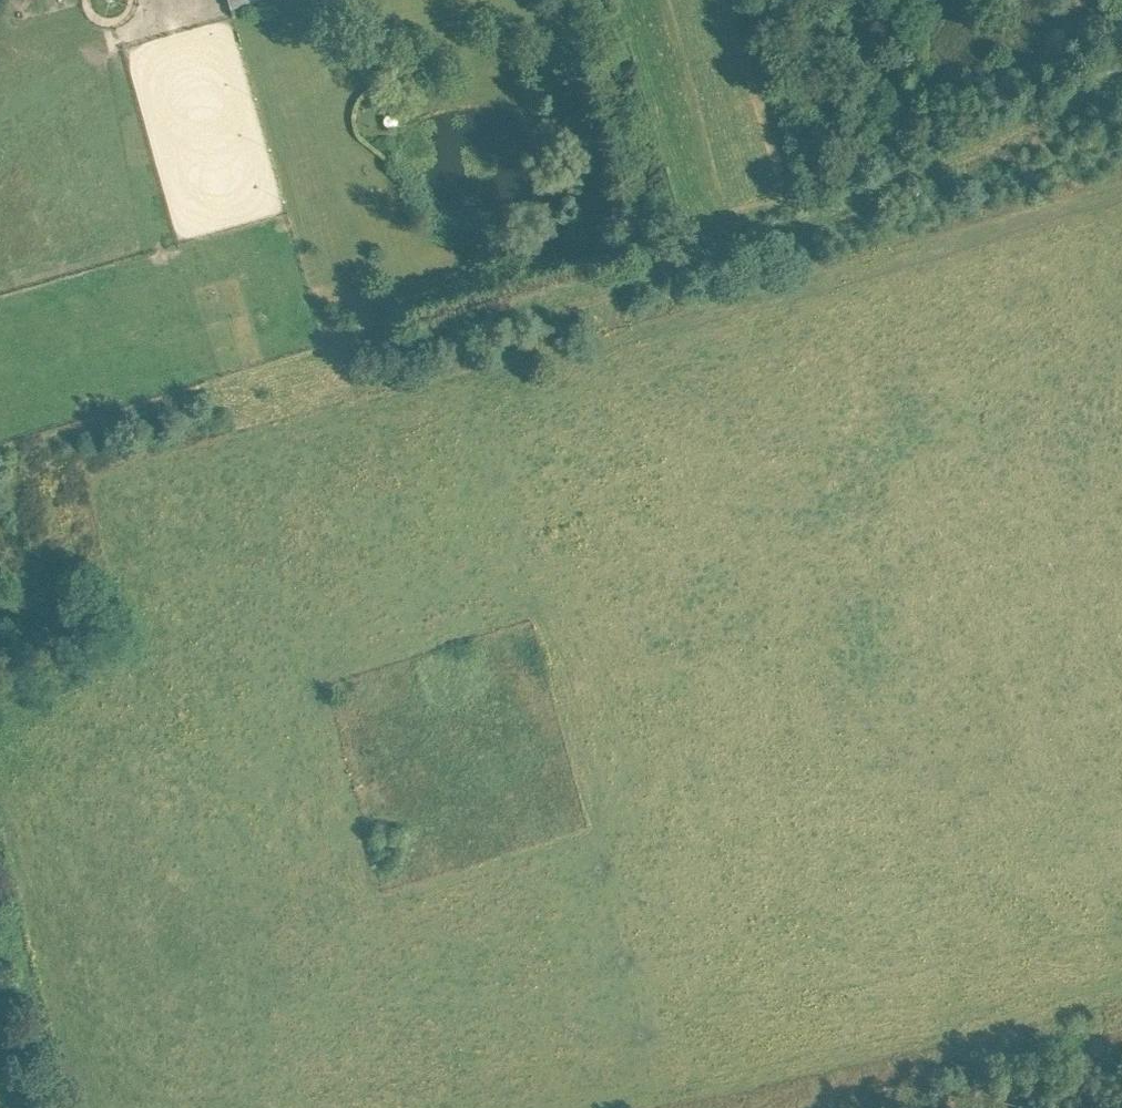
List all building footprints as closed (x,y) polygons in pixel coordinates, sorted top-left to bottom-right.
[(231,8),(260,0),(229,0),(231,8)]
